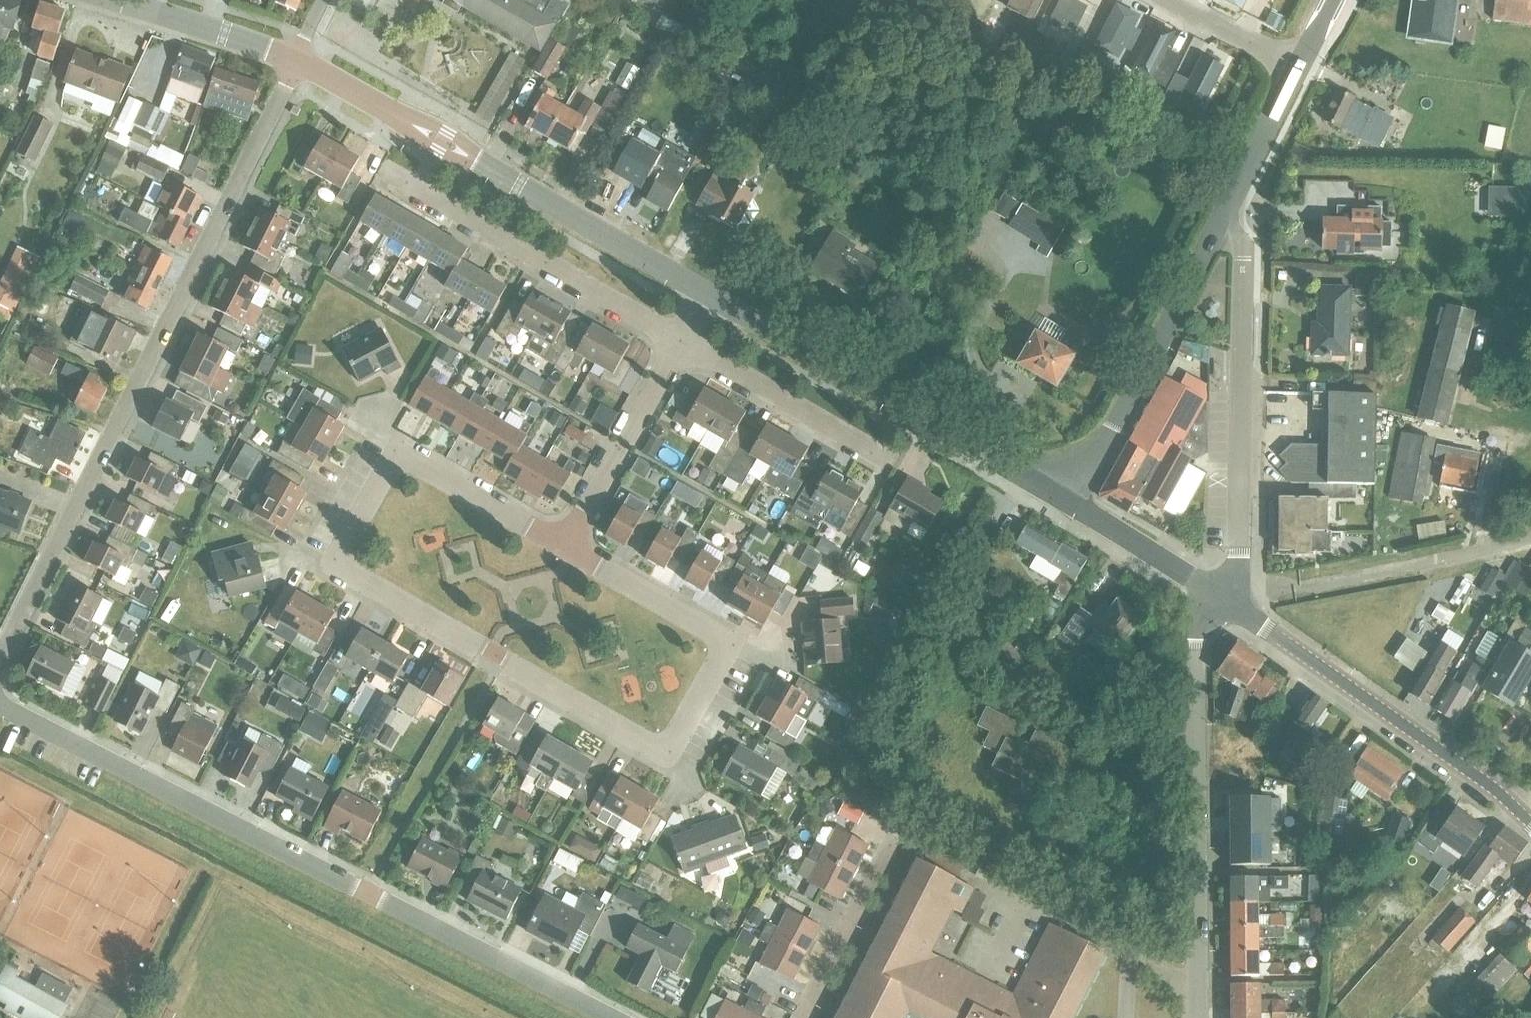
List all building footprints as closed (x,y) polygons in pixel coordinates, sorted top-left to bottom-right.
[(1,40),(4,28),(13,30),(21,0),(20,0),(0,0),(0,40),(1,40)] [(276,3),(296,12),(301,0),(277,0),(276,3)] [(541,52),(556,25),(558,26),(570,5),(573,0),(451,0),(541,52)] [(1035,18),(1044,0),(1012,0),(1009,5),(1035,18)] [(1096,43),(1120,56),(1125,46),(1132,50),(1142,29),(1136,26),(1142,13),(1118,0),(1096,43)] [(1225,1),(1246,11),(1252,0),(1225,0),(1225,1)] [(1449,42),(1455,0),(1414,0),(1421,1),(1416,38),(1449,42)] [(1530,25),(1530,0),(1496,0),(1493,20),(1530,25)] [(1061,1),(1053,16),(1062,21),(1070,6),(1061,1)] [(1067,26),(1075,30),(1087,8),(1079,4),(1067,26)] [(1275,6),(1269,21),(1283,27),(1288,11),(1275,6)] [(38,57),(54,62),(60,41),(57,40),(64,17),(39,9),(31,34),(32,35),(32,37),(43,41),(38,57)] [(684,27),(662,14),(655,26),(678,39),(684,27)] [(1129,65),(1167,84),(1183,53),(1168,45),(1175,30),(1152,19),(1129,65)] [(1016,22),(1010,32),(994,64),(1014,75),(1026,53),(1036,58),(1041,48),(1051,54),(1056,44),(1036,33),(1035,33),(1016,22)] [(534,72),(548,80),(566,49),(552,41),(534,72)] [(1093,56),(1068,43),(1056,67),(1081,80),(1093,56)] [(166,93),(198,104),(216,58),(183,46),(171,78),(172,78),(166,93)] [(1190,77),(1177,71),(1171,84),(1206,102),(1226,63),(1203,52),(1190,77)] [(116,106),(118,107),(130,73),(109,66),(108,68),(76,57),(65,88),(66,89),(63,98),(93,109),(91,114),(110,121),(116,106)] [(633,88),(645,66),(631,59),(619,81),(633,88)] [(26,92),(31,94),(27,104),(33,106),(49,64),(38,60),(26,92)] [(1096,76),(1136,97),(1141,87),(1101,66),(1096,76)] [(203,107),(248,121),(253,105),(260,84),(216,69),(203,107)] [(1147,103),(1173,115),(1194,126),(1199,115),(1178,105),(1184,93),(1168,85),(1162,96),(1153,92),(1147,103)] [(527,125),(548,137),(564,108),(552,101),(556,94),(542,86),(532,104),(537,108),(527,125)] [(1323,119),(1378,147),(1393,118),(1375,109),(1374,111),(1354,101),(1355,99),(1338,90),(1323,119)] [(564,108),(548,137),(569,150),(579,132),(585,135),(591,124),(609,135),(628,101),(611,91),(600,109),(587,101),(578,116),(564,108)] [(135,123),(158,133),(166,112),(144,102),(135,123)] [(16,153),(35,162),(54,125),(36,115),(16,153)] [(1484,147),(1501,150),(1505,128),(1488,125),(1484,147)] [(303,146),(289,171),(300,177),(305,168),(323,179),(341,148),(322,137),(314,152),(303,146)] [(121,164),(128,149),(112,141),(105,156),(121,164)] [(630,148),(618,170),(645,184),(646,182),(655,186),(647,200),(668,211),(697,158),(667,142),(656,162),(630,148)] [(341,148),(323,179),(342,189),(337,198),(348,204),(362,180),(351,174),(360,159),(341,148)] [(131,170),(162,183),(169,167),(139,153),(131,170)] [(189,154),(182,171),(192,176),(210,183),(213,175),(196,168),(200,159),(189,154)] [(746,178),(742,185),(730,179),(728,184),(714,177),(698,206),(711,213),(710,215),(736,230),(760,186),(746,178)] [(164,209),(163,210),(190,223),(203,198),(167,180),(155,205),(164,209)] [(1517,189),(1500,188),(1499,206),(1503,207),(1503,216),(1517,216),(1517,189)] [(360,222),(384,235),(399,209),(375,196),(360,222)] [(262,209),(253,228),(282,242),(287,232),(295,237),(305,218),(280,205),(275,215),(262,209)] [(1337,253),(1364,254),(1364,246),(1391,247),(1391,222),(1381,221),(1381,206),(1353,206),(1352,220),(1323,219),(1322,248),(1337,248),(1337,253)] [(190,223),(163,210),(157,224),(125,208),(119,222),(146,235),(147,233),(178,248),(190,223)] [(1060,230),(1022,208),(1010,229),(1048,251),(1060,230)] [(384,235),(406,248),(421,223),(399,209),(384,235)] [(69,212),(61,229),(74,236),(83,219),(69,212)] [(406,248),(429,261),(444,236),(421,223),(406,248)] [(282,242),(253,228),(243,247),(256,253),(251,263),(276,276),(285,257),(276,253),(282,242)] [(812,271),(859,298),(877,267),(851,252),(854,247),(833,235),(812,271)] [(429,261),(452,275),(460,261),(467,249),(444,236),(429,261)] [(146,247),(133,272),(160,285),(172,260),(146,247)] [(0,294),(0,321),(11,326),(40,263),(19,253),(0,294)] [(445,287),(468,301),(484,275),(460,261),(452,275),(445,287)] [(251,304),(251,303),(262,309),(271,291),(276,293),(281,283),(249,267),(244,277),(231,271),(222,289),(251,304)] [(343,280),(354,287),(360,278),(348,271),(343,280)] [(160,285),(133,272),(121,297),(147,310),(160,285)] [(1370,289),(1370,272),(1359,273),(1359,289),(1370,289)] [(102,306),(103,306),(110,291),(110,292),(78,275),(70,290),(102,306)] [(484,275),(468,301),(492,314),(507,288),(484,275)] [(360,278),(354,287),(366,293),(371,285),(360,278)] [(1312,353),(1347,354),(1349,288),(1319,287),(1318,324),(1313,324),(1312,353)] [(222,289),(212,308),(225,315),(220,325),(241,335),(246,325),(253,329),(262,310),(251,304),(222,289)] [(522,329),(533,335),(551,303),(531,292),(522,308),(513,303),(496,333),(506,339),(509,333),(517,338),(522,329)] [(389,306),(400,312),(405,304),(393,298),(389,306)] [(405,304),(400,312),(413,319),(423,325),(434,307),(423,300),(417,311),(405,304)] [(525,351),(554,367),(572,336),(561,330),(570,314),(551,303),(533,335),(534,336),(525,351)] [(1418,417),(1446,424),(1474,314),(1446,307),(1418,417)] [(86,349),(117,364),(127,344),(130,346),(137,332),(102,316),(102,317),(92,312),(77,344),(86,349)] [(434,332),(446,339),(451,331),(439,324),(434,332)] [(584,359),(595,365),(611,337),(591,326),(586,336),(576,330),(572,336),(554,367),(565,374),(569,366),(577,371),(584,359)] [(200,334),(190,353),(219,368),(229,349),(237,353),(243,341),(218,328),(212,340),(200,334)] [(1019,364),(1056,386),(1084,337),(1070,328),(1058,348),(1036,335),(1019,364)] [(343,350),(359,382),(384,369),(387,374),(401,367),(382,329),(343,350)] [(451,331),(446,339),(458,346),(463,337),(451,331)] [(490,332),(480,351),(491,357),(501,338),(490,332)] [(1184,350),(1210,358),(1215,343),(1189,335),(1184,350)] [(611,337),(595,365),(606,372),(601,380),(629,396),(630,395),(643,372),(623,360),(630,348),(611,337)] [(315,361),(316,341),(300,340),(299,360),(315,361)] [(456,367),(466,353),(448,340),(438,354),(456,367)] [(26,364),(50,376),(58,360),(35,348),(26,364)] [(219,368),(190,353),(180,373),(193,379),(187,391),(212,404),(218,392),(222,394),(232,375),(219,368)] [(75,405),(95,415),(108,390),(97,386),(99,380),(66,364),(61,375),(84,386),(75,405)] [(544,387),(549,374),(527,364),(521,377),(544,387)] [(0,375),(0,386),(10,389),(15,375),(2,370),(0,375)] [(408,408),(433,422),(450,393),(434,384),(439,375),(431,371),(426,380),(425,379),(408,408)] [(1195,461),(1208,454),(1206,402),(1205,402),(1206,400),(1165,377),(1129,443),(1101,494),(1102,499),(1128,513),(1138,496),(1162,510),(1191,458),(1195,461)] [(1309,483),(1357,484),(1374,484),(1376,380),(1352,380),(1352,393),(1328,393),(1327,409),(1328,409),(1327,444),(1291,444),(1279,456),(1286,463),(1278,471),(1290,483),(1309,483)] [(295,424),(303,429),(333,446),(344,426),(337,422),(343,412),(305,390),(289,420),(295,423),(295,424)] [(153,428),(181,442),(192,420),(199,424),(208,406),(177,391),(172,402),(167,400),(153,428)] [(687,436),(701,444),(725,403),(704,391),(696,404),(685,398),(671,422),(689,433),(687,436)] [(433,422),(458,436),(480,398),(474,395),(469,404),(450,393),(433,422)] [(458,436),(483,451),(500,422),(482,412),(488,403),(480,398),(458,436)] [(708,469),(723,478),(748,434),(738,428),(746,415),(725,403),(701,444),(717,454),(708,469)] [(584,439),(590,428),(574,419),(567,430),(584,439)] [(59,421),(50,439),(31,429),(19,453),(50,468),(56,458),(70,465),(86,434),(59,421)] [(483,451),(508,465),(509,465),(525,437),(526,438),(532,428),(523,423),(517,433),(500,422),(483,451)] [(333,446),(303,429),(295,424),(278,453),(309,471),(315,461),(322,465),(333,446)] [(757,462),(770,469),(788,439),(767,427),(759,440),(748,434),(723,478),(741,488),(757,462)] [(1434,497),(1437,481),(1426,479),(1434,439),(1402,432),(1390,497),(1421,503),(1423,495),(1434,497)] [(519,490),(526,495),(545,463),(528,453),(534,442),(526,438),(525,437),(509,465),(508,465),(502,476),(521,486),(519,490)] [(788,439),(770,469),(770,470),(762,484),(793,502),(812,470),(801,464),(808,451),(788,439)] [(1479,454),(1462,451),(1444,447),(1442,459),(1444,459),(1440,482),(1473,489),(1479,454)] [(137,458),(127,478),(168,498),(177,479),(171,476),(176,465),(151,452),(146,463),(137,458)] [(272,484),(266,495),(295,512),(306,493),(299,488),(305,478),(274,460),(263,479),(272,484)] [(545,463),(526,495),(534,499),(538,494),(555,503),(571,475),(570,475),(575,466),(568,462),(562,472),(545,463)] [(812,477),(794,508),(804,514),(822,524),(824,520),(846,482),(829,472),(822,483),(812,477)] [(943,505),(916,491),(918,487),(906,480),(888,512),(913,525),(907,536),(921,543),(927,533),(943,505)] [(864,492),(846,482),(824,520),(841,529),(839,534),(849,540),(867,509),(857,503),(864,492)] [(1357,484),(1309,483),(1308,498),(1279,498),(1278,551),(1295,551),(1295,555),(1311,555),(1311,548),(1330,548),(1330,531),(1340,531),(1340,521),(1332,521),(1327,515),(1328,497),(1356,498),(1357,484)] [(31,503),(0,492),(0,539),(5,537),(8,534),(10,530),(20,534),(31,503)] [(106,520),(136,535),(146,516),(150,518),(155,507),(130,494),(125,505),(116,500),(106,520)] [(630,494),(606,536),(625,547),(632,535),(642,541),(656,516),(645,510),(648,505),(630,494)] [(295,512),(266,495),(255,514),(246,509),(240,519),(271,537),(277,527),(284,531),(295,512)] [(668,508),(683,517),(691,504),(675,495),(668,508)] [(853,544),(863,550),(882,517),(872,511),(853,544)] [(1027,526),(1016,545),(1036,556),(1029,569),(1054,583),(1060,587),(1055,595),(1065,600),(1088,561),(1027,526)] [(645,559),(665,570),(671,557),(682,563),(699,534),(688,528),(681,540),(662,530),(645,559)] [(128,570),(132,562),(143,568),(149,556),(109,536),(104,547),(95,542),(85,562),(114,576),(111,581),(126,588),(133,572),(128,570)] [(179,561),(185,543),(173,539),(166,557),(179,561)] [(837,541),(837,557),(852,557),(851,540),(837,541)] [(817,566),(825,551),(811,543),(802,558),(817,566)] [(226,580),(231,597),(265,588),(257,557),(255,557),(251,544),(213,554),(220,582),(226,580)] [(706,545),(685,581),(704,592),(711,580),(721,586),(735,562),(706,545)] [(727,605),(745,616),(769,575),(751,565),(754,560),(743,554),(726,584),(736,590),(727,605)] [(1503,580),(1524,592),(1530,580),(1530,568),(1516,559),(1503,580)] [(769,575),(745,616),(764,626),(773,611),(783,617),(795,596),(785,590),(788,586),(786,584),(790,577),(789,574),(775,566),(769,575)] [(1478,587),(1489,593),(1501,573),(1490,567),(1478,587)] [(1430,580),(1409,614),(1438,632),(1459,598),(1430,580)] [(91,621),(103,598),(74,584),(56,620),(67,625),(61,636),(86,648),(98,624),(91,621)] [(286,589),(266,624),(276,630),(278,626),(297,637),(316,604),(297,594),(297,595),(286,589)] [(803,624),(807,665),(841,662),(837,616),(854,615),(852,599),(820,602),(822,622),(803,624)] [(1130,608),(1129,610),(1118,603),(1111,613),(1102,607),(1095,618),(1080,608),(1058,639),(1073,650),(1090,627),(1121,649),(1142,619),(1139,617),(1140,615),(1139,610),(1135,607),(1130,608)] [(316,604),(297,637),(316,648),(313,652),(325,658),(338,634),(329,628),(336,616),(316,604)] [(1483,689),(1511,706),(1530,672),(1530,632),(1528,630),(1530,625),(1530,611),(1523,606),(1489,663),(1488,665),(1495,669),(1483,689)] [(346,658),(369,672),(385,644),(362,631),(346,658)] [(1413,672),(1427,652),(1407,638),(1394,657),(1371,641),(1352,667),(1380,687),(1398,661),(1413,672)] [(1223,715),(1234,718),(1245,690),(1256,673),(1257,673),(1265,661),(1238,642),(1216,673),(1231,683),(1234,678),(1237,681),(1231,690),(1223,715)] [(1408,693),(1428,705),(1444,677),(1441,675),(1455,653),(1439,643),(1408,693)] [(385,644),(369,672),(392,685),(408,657),(385,644)] [(28,676),(61,692),(71,698),(86,669),(43,648),(41,647),(38,652),(40,653),(28,676)] [(1488,665),(1489,663),(1478,657),(1466,677),(1458,672),(1435,710),(1454,721),(1488,665)] [(326,666),(319,678),(314,687),(325,694),(340,669),(329,662),(326,666)] [(409,686),(396,709),(414,719),(428,696),(447,707),(463,679),(438,665),(422,693),(409,686)] [(307,697),(313,684),(287,673),(281,686),(307,697)] [(1245,690),(1234,718),(1244,722),(1255,697),(1267,705),(1279,688),(1257,673),(1256,673),(1245,690)] [(778,679),(767,698),(796,714),(807,721),(818,703),(824,692),(800,678),(794,688),(778,679)] [(88,706),(103,713),(116,686),(101,679),(88,706)] [(132,688),(115,721),(140,734),(154,707),(166,713),(180,686),(167,679),(156,700),(132,688)] [(1292,738),(1291,740),(1285,749),(1301,760),(1307,752),(1305,750),(1314,736),(1308,731),(1328,705),(1313,694),(1286,734),(1292,738)] [(387,695),(363,736),(362,738),(374,744),(398,701),(387,695)] [(796,714),(767,698),(756,717),(772,726),(766,736),(790,750),(796,739),(785,733),(796,714)] [(497,733),(495,736),(495,737),(496,744),(516,756),(536,721),(498,699),(483,725),(497,733)] [(182,702),(166,734),(169,736),(177,740),(172,750),(199,764),(213,737),(219,726),(193,713),(195,709),(182,702)] [(990,733),(988,736),(983,747),(998,755),(998,756),(999,757),(994,767),(1024,781),(1029,770),(1045,778),(1052,763),(1066,770),(1076,752),(1035,731),(1026,749),(1015,744),(1023,726),(987,708),(977,727),(990,733)] [(552,780),(554,781),(571,751),(536,731),(516,766),(529,774),(532,769),(541,774),(535,786),(546,792),(552,780)] [(243,740),(224,776),(249,789),(261,765),(272,771),(285,746),(263,735),(257,747),(243,740)] [(724,774),(761,795),(771,801),(787,773),(792,777),(799,764),(768,746),(761,758),(740,746),(724,774)] [(1392,788),(1391,787),(1402,772),(1367,748),(1356,764),(1353,778),(1384,800),(1392,788)] [(571,751),(554,781),(575,793),(572,799),(586,806),(599,782),(588,775),(594,764),(571,751)] [(300,815),(312,821),(329,788),(290,768),(276,797),(302,810),(300,815)] [(615,830),(621,819),(638,788),(620,778),(620,779),(608,772),(588,808),(599,814),(596,819),(615,830)] [(637,837),(648,843),(661,819),(652,813),(659,800),(638,788),(621,819),(615,830),(614,831),(634,842),(637,837)] [(324,827),(338,835),(341,830),(366,843),(382,812),(342,792),(324,827)] [(1323,796),(1316,833),(1341,837),(1347,800),(1323,796)] [(1270,797),(1230,798),(1230,832),(1270,831),(1270,797)] [(519,802),(516,812),(532,818),(535,808),(519,802)] [(837,814),(857,824),(863,812),(843,802),(837,814)] [(1415,841),(1417,842),(1410,852),(1426,863),(1437,848),(1458,863),(1482,828),(1455,809),(1445,824),(1432,816),(1415,841)] [(1384,838),(1403,844),(1411,820),(1392,814),(1384,838)] [(506,816),(502,828),(516,834),(521,821),(506,816)] [(703,864),(747,848),(735,816),(709,825),(708,823),(694,828),(695,831),(673,839),(685,873),(704,866),(703,864)] [(1511,866),(1527,843),(1504,826),(1494,840),(1489,837),(1462,876),(1476,887),(1498,856),(1511,866)] [(816,841),(812,850),(855,872),(869,844),(837,828),(827,847),(816,841)] [(573,844),(599,859),(607,846),(581,831),(573,844)] [(1270,865),(1270,831),(1230,832),(1230,865),(1270,865)] [(433,883),(446,889),(463,856),(450,850),(449,852),(423,838),(408,868),(434,881),(433,883)] [(925,860),(959,877),(967,860),(934,843),(925,860)] [(563,846),(556,859),(581,871),(587,857),(563,846)] [(806,857),(797,874),(810,880),(809,883),(841,899),(855,872),(812,850),(808,858),(806,857)] [(467,900),(507,920),(522,890),(491,873),(495,864),(477,855),(464,880),(475,885),(467,900)] [(1106,954),(1051,926),(1014,1000),(930,958),(953,914),(960,918),(968,902),(973,892),(954,882),(954,881),(917,862),(838,1017),(908,1017),(911,1017),(1074,1017),(1106,954)] [(1309,875),(1309,887),(1321,887),(1321,875),(1309,875)] [(1258,877),(1230,877),(1231,902),(1258,902),(1270,902),(1269,889),(1289,889),(1289,876),(1258,877)] [(626,885),(621,893),(642,905),(647,897),(626,885)] [(987,896),(974,890),(973,892),(968,902),(980,908),(987,896)] [(591,937),(607,905),(584,893),(575,910),(546,896),(527,931),(544,940),(545,937),(568,949),(578,930),(591,937)] [(1231,902),(1231,926),(1258,926),(1284,926),(1284,914),(1258,914),(1258,902),(1231,902)] [(985,912),(969,903),(961,918),(977,927),(985,912)] [(1475,922),(1459,908),(1432,938),(1448,952),(1475,922)] [(768,923),(763,931),(807,953),(821,926),(808,919),(788,909),(779,928),(768,923)] [(1367,927),(1380,929),(1382,912),(1369,911),(1367,927)] [(638,924),(626,947),(641,955),(627,982),(647,993),(661,965),(676,973),(688,950),(696,935),(675,925),(668,940),(638,924)] [(1284,926),(1258,926),(1231,926),(1231,951),(1258,951),(1258,938),(1284,938),(1284,926)] [(1525,927),(1506,948),(1523,963),(1517,969),(1520,972),(1530,959),(1530,933),(1525,927)] [(807,953),(763,931),(759,939),(770,945),(760,964),(793,981),(807,953)] [(1502,950),(1484,970),(1470,985),(1487,1000),(1519,966),(1502,950)] [(1258,951),(1231,951),(1231,976),(1284,975),(1283,963),(1258,963),(1258,951)] [(1520,972),(1527,979),(1530,974),(1530,959),(1520,972)] [(9,1006),(6,1011),(19,1017),(59,1017),(67,1004),(15,976),(18,971),(8,965),(0,980),(0,1001),(9,1006)] [(1231,984),(1231,1013),(1285,1013),(1285,1000),(1259,1000),(1259,984),(1231,984)] [(1432,993),(1418,988),(1406,1017),(1409,1017),(1422,1017),(1432,993)] [(758,1003),(750,999),(744,1010),(725,1000),(716,1017),(751,1017),(758,1003)] [(1501,1010),(1492,1002),(1479,1017),(1495,1017),(1501,1010)] [(751,1017),(761,1017),(767,1008),(758,1003),(751,1017)]
